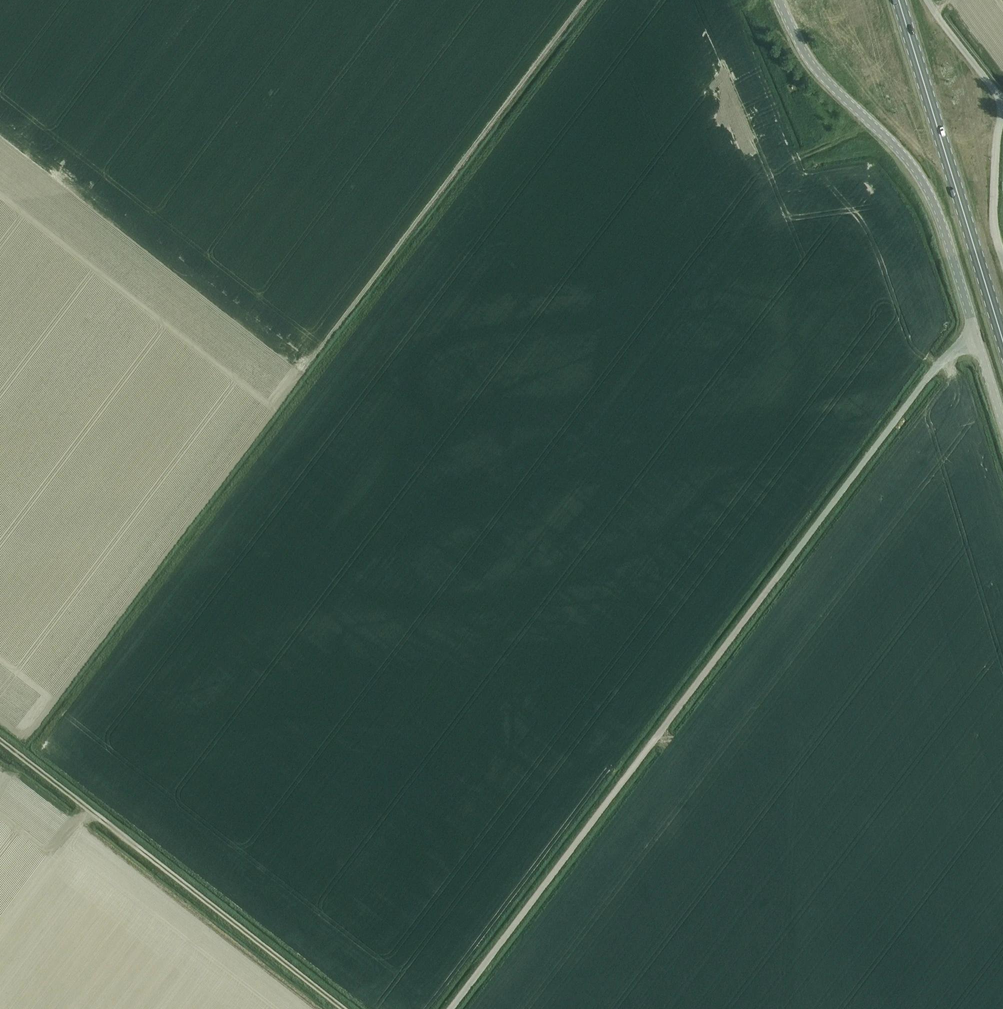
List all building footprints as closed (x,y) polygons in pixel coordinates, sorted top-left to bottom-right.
[(951,53),(952,62),(960,61),(959,52),(951,53)]
